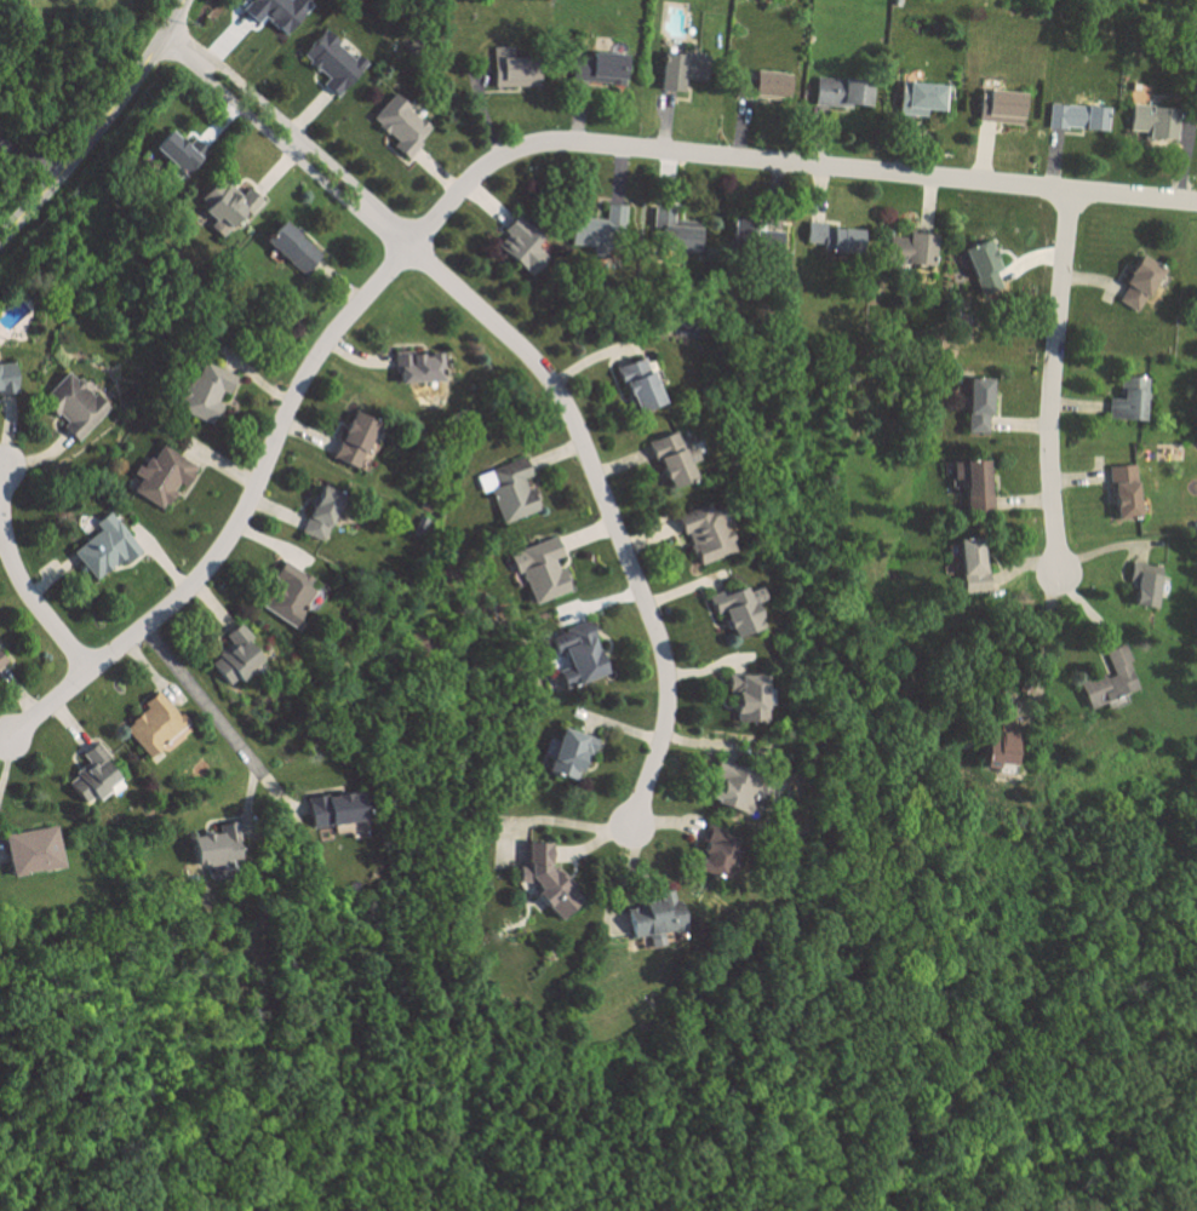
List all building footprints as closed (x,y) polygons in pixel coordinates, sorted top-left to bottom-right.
[(309,5),(304,0),(248,0),(239,9),(254,23),(262,15),(282,34),(309,5)] [(334,96),(362,66),(322,30),(299,55),(325,79),(320,84),(334,96)] [(490,87),(536,86),(535,57),(511,58),(511,46),(489,47),(490,87)] [(621,83),(623,56),(584,52),(581,79),(621,83)] [(657,90),(680,91),(680,79),(707,81),(708,57),(659,54),(657,90)] [(734,97),(787,98),(788,72),(749,72),(749,75),(735,75),(734,97)] [(812,106),(866,107),(867,80),(813,79),(812,106)] [(924,115),(925,110),(940,111),(942,84),(900,83),(899,114),(924,115)] [(978,122),(1019,123),(1020,91),(979,90),(978,122)] [(368,119),(393,142),(388,147),(402,159),(430,128),(391,93),(368,119)] [(1103,131),(1105,108),(1047,104),(1046,127),(1103,131)] [(1127,131),(1143,132),(1142,138),(1173,140),(1175,107),(1128,105),(1127,131)] [(206,148),(187,133),(180,142),(165,129),(149,148),(184,176),(206,148)] [(259,197),(240,182),(231,193),(219,183),(213,191),(207,187),(198,199),(205,205),(195,219),(224,242),(259,197)] [(620,249),(622,205),(604,204),(603,218),(569,217),(568,249),(602,250),(602,248),(620,249)] [(695,249),(697,226),(669,224),(670,212),(657,211),(656,221),(660,221),(658,247),(695,249)] [(539,238),(513,216),(499,232),(504,236),(494,248),(528,276),(544,256),(531,246),(539,238)] [(300,276),(318,255),(280,220),(262,241),(300,276)] [(823,228),(823,222),(798,220),(796,246),(857,251),(859,230),(823,228)] [(931,235),(904,234),(904,238),(888,238),(887,264),(903,264),(903,270),(930,271),(931,235)] [(960,249),(977,294),(997,287),(992,272),(997,271),(985,239),(960,249)] [(1162,269),(1139,256),(1113,299),(1135,312),(1162,269)] [(394,378),(438,377),(437,354),(393,355),(394,378)] [(661,403),(643,356),(614,367),(632,415),(661,403)] [(210,423),(221,393),(227,395),(234,374),(192,360),(175,411),(210,423)] [(11,362),(0,364),(0,396),(15,393),(11,362)] [(76,442),(107,408),(66,371),(38,401),(63,424),(60,428),(76,442)] [(1106,398),(1106,419),(1143,421),(1144,378),(1118,377),(1118,398),(1106,398)] [(988,379),(966,378),(965,432),(987,433),(988,379)] [(376,423),(350,412),(330,458),(355,469),(376,423)] [(649,440),(662,490),(689,482),(676,432),(649,440)] [(127,490),(161,510),(177,484),(183,487),(194,469),(154,444),(127,490)] [(473,475),(480,494),(488,491),(500,524),(535,511),(523,478),(528,476),(521,458),(473,475)] [(952,462),(952,481),(961,481),(961,503),(987,502),(986,461),(952,462)] [(1109,466),(1112,520),(1137,519),(1134,465),(1109,466)] [(321,542),(341,494),(319,485),(299,532),(321,542)] [(732,552),(713,501),(675,514),(694,566),(732,552)] [(70,552),(93,582),(136,549),(107,511),(92,524),(97,531),(70,552)] [(511,552),(528,605),(568,592),(557,559),(560,558),(554,538),(511,552)] [(957,540),(959,593),(984,592),(981,539),(957,540)] [(1154,609),(1159,575),(1148,573),(1150,565),(1130,561),(1127,581),(1134,583),(1130,605),(1154,609)] [(256,608),(292,627),(307,599),(316,604),(326,587),(280,563),(256,608)] [(719,612),(729,639),(757,629),(742,586),(705,599),(711,615),(719,612)] [(602,676),(587,625),(548,636),(553,653),(561,651),(566,667),(552,671),(557,690),(602,676)] [(206,662),(226,688),(256,665),(236,639),(206,662)] [(1103,651),(1111,674),(1102,677),(1101,673),(1076,682),(1086,708),(1137,690),(1121,645),(1103,651)] [(762,676),(735,676),(735,684),(726,684),(726,696),(732,696),(732,723),(761,723),(762,676)] [(184,726),(159,689),(139,703),(145,711),(122,727),(142,756),(184,726)] [(596,735),(566,722),(544,771),(575,785),(596,735)] [(1013,736),(984,733),(980,770),(996,771),(996,766),(1010,768),(1013,736)] [(78,754),(86,765),(63,782),(81,807),(115,782),(100,762),(106,757),(95,742),(78,754)] [(758,777),(718,761),(702,800),(745,818),(749,808),(756,811),(763,793),(753,789),(758,777)] [(361,822),(357,793),(305,799),(308,828),(361,822)] [(61,869),(55,827),(3,834),(9,876),(61,869)] [(734,836),(706,827),(692,871),(720,880),(734,836)] [(549,844),(526,844),(526,867),(514,867),(515,886),(522,886),(522,895),(536,895),(536,913),(564,913),(564,906),(569,906),(568,867),(549,868),(549,844)] [(674,898),(623,907),(629,939),(644,936),(647,949),(660,946),(658,935),(680,930),(674,898)]
